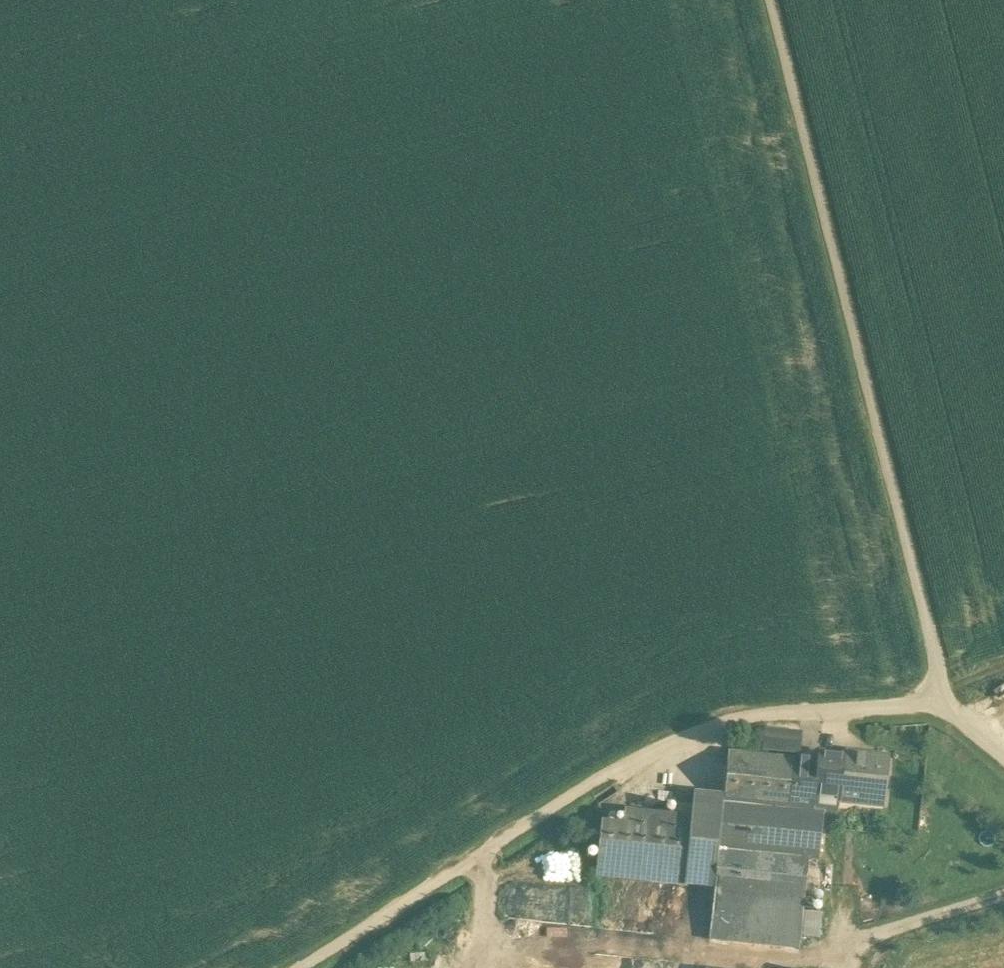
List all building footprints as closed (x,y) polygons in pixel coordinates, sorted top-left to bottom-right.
[(800,747),(802,727),(764,723),(762,743),(800,747)] [(783,757),(729,752),(729,753),(724,800),(724,801),(778,806),(783,757)] [(890,757),(845,753),(845,757),(840,798),(840,800),(885,804),(890,757)] [(820,761),(816,795),(840,798),(845,757),(820,754),(820,761)] [(820,761),(783,757),(778,806),(814,810),(815,809),(816,795),(820,761)] [(816,795),(815,809),(825,810),(839,812),(840,800),(840,798),(816,795)] [(724,800),(693,796),(691,816),(692,816),(685,884),(715,887),(719,850),(724,801),(724,800)] [(778,806),(724,801),(719,850),(809,859),(809,860),(819,862),(825,810),(815,809),(814,810),(778,806)] [(691,816),(625,809),(624,823),(609,822),(605,823),(602,826),(601,828),(596,875),(685,884),(692,816),(691,816)] [(809,859),(719,850),(715,887),(715,890),(805,899),(809,860),(809,859)] [(805,899),(715,890),(710,939),(800,949),(802,936),(804,911),(805,899)] [(822,913),(804,911),(802,936),(820,938),(822,913)]
